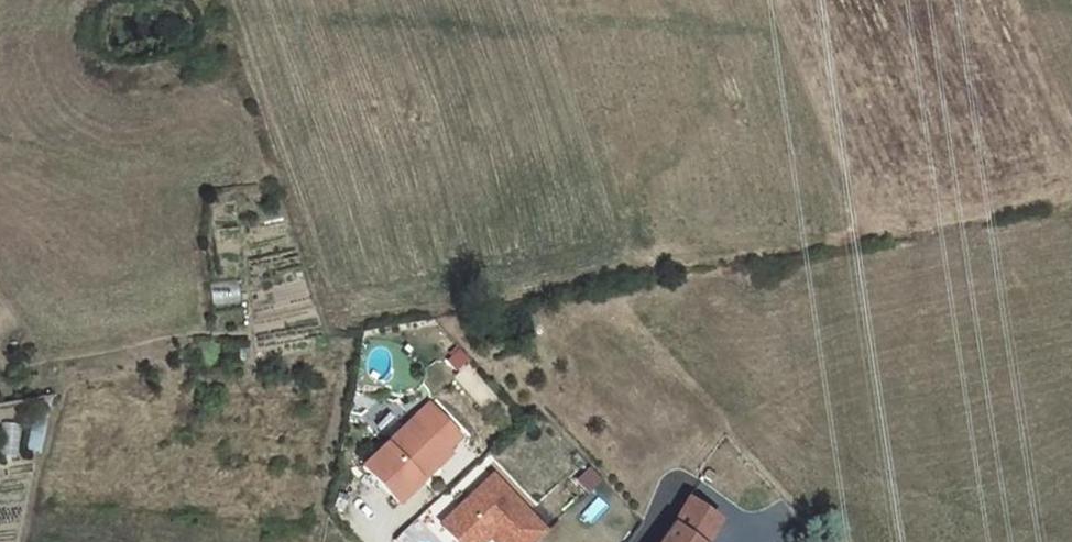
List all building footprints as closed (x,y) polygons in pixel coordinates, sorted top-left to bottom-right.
[(404,504),(470,438),(429,398),(364,464),(404,504)] [(551,528),(496,469),(439,520),(459,541),(490,541),(493,539),(495,541),(536,541),(551,528)] [(715,496),(685,477),(672,504),(695,520),(715,496)] [(695,520),(672,504),(668,501),(639,541),(679,541),(695,520)]
